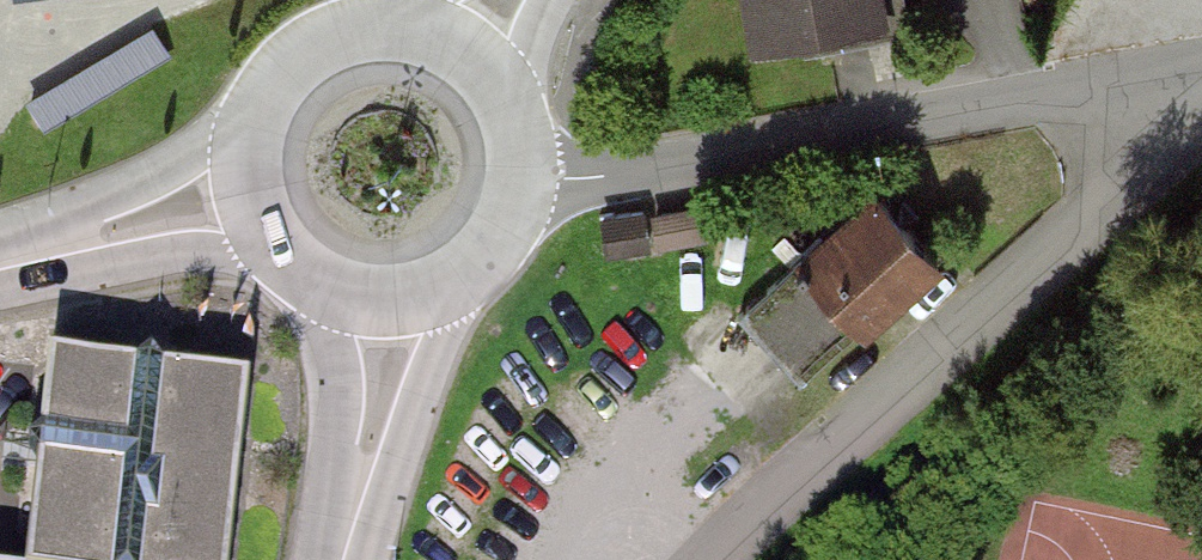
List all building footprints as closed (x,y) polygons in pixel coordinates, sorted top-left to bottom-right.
[(762,68),(904,42),(896,0),(749,0),(762,68)] [(937,260),(875,194),(742,316),(803,383),(937,260)] [(644,210),(603,217),(609,254),(650,248),(644,210)] [(263,392),(68,368),(45,559),(242,559),(263,392)]
